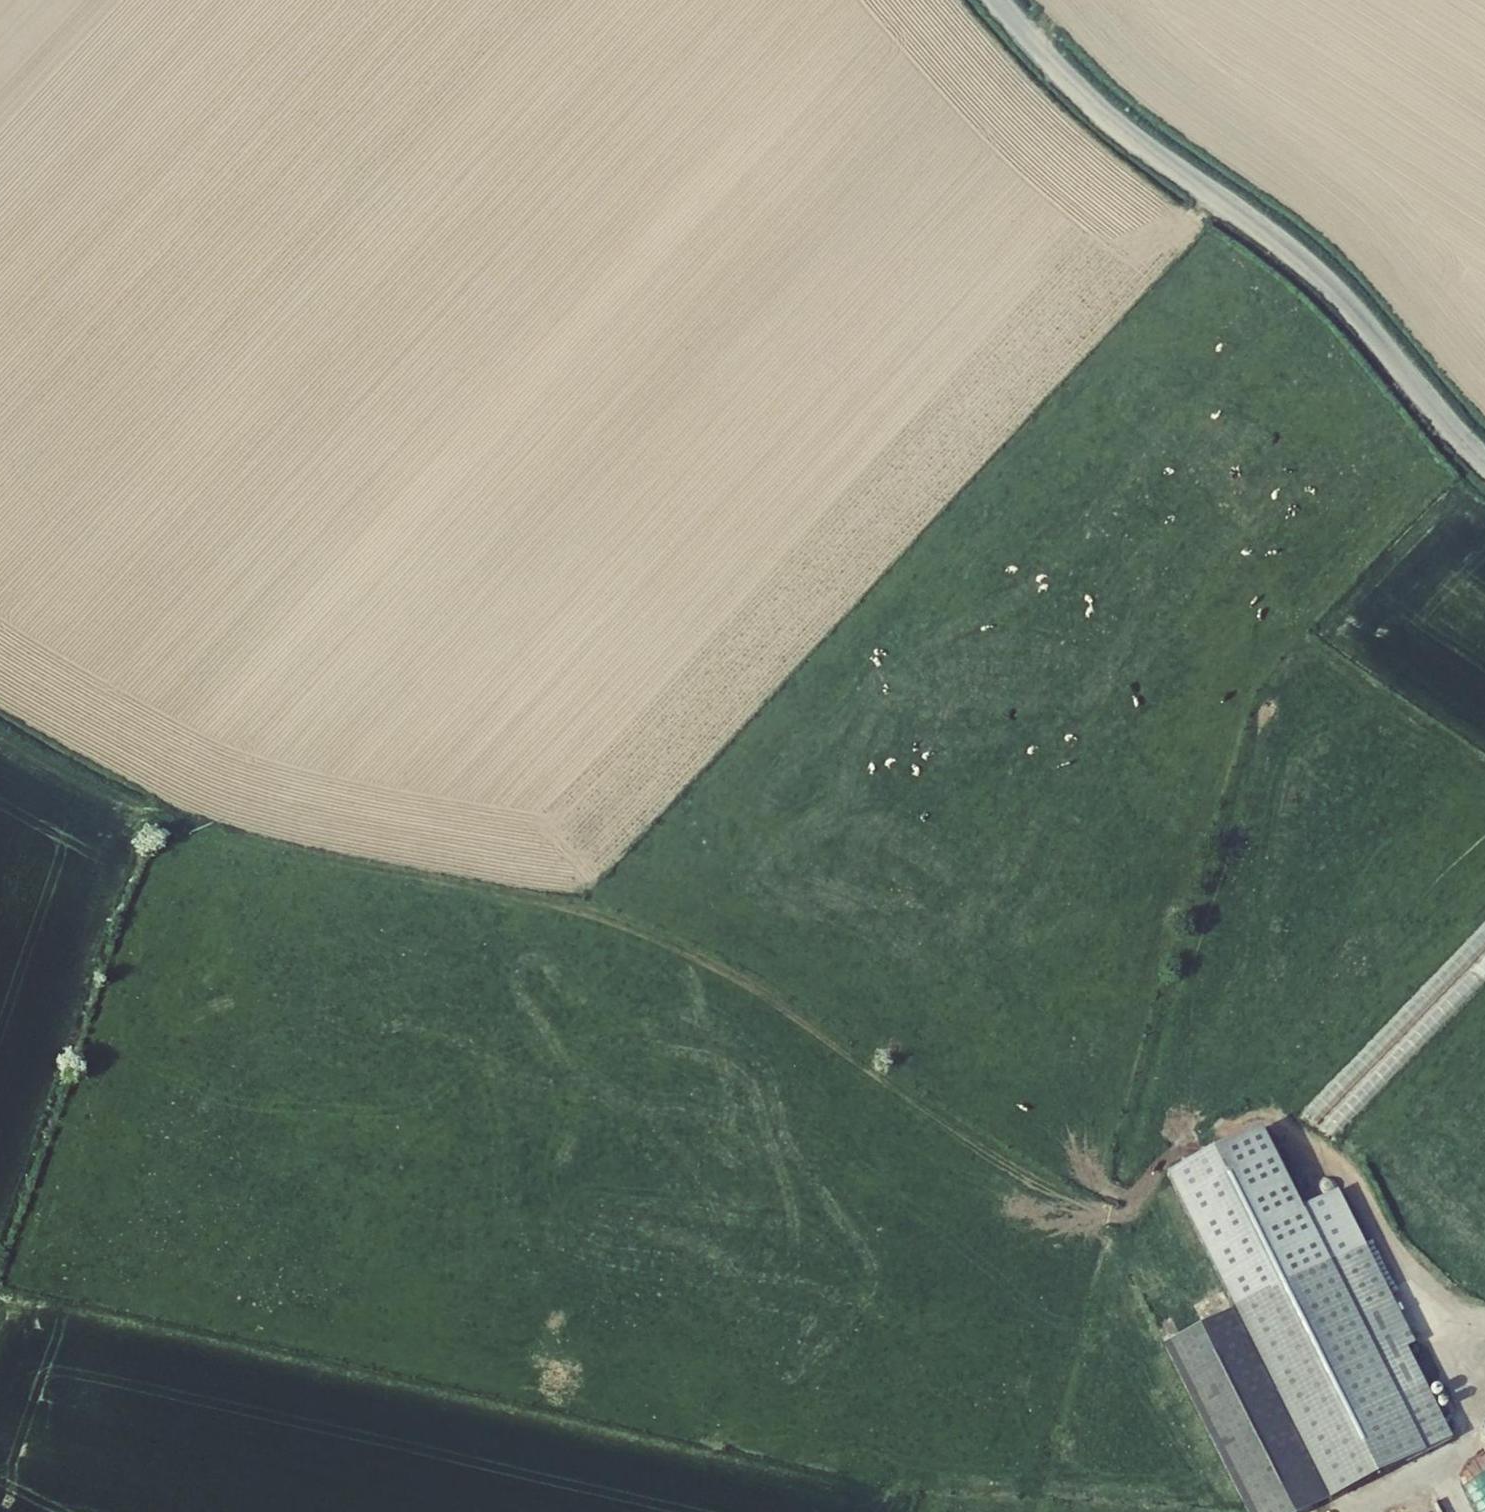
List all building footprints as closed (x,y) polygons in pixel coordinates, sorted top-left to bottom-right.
[(1243,1310),(1371,1242),(1343,1189),(1307,1208),(1265,1128),(1173,1177),(1243,1310)] [(1371,1242),(1175,1346),(1263,1511),(1311,1511),(1434,1447),(1378,1341),(1413,1322),(1371,1242)] [(1434,1447),(1461,1432),(1405,1326),(1378,1341),(1434,1447)]
